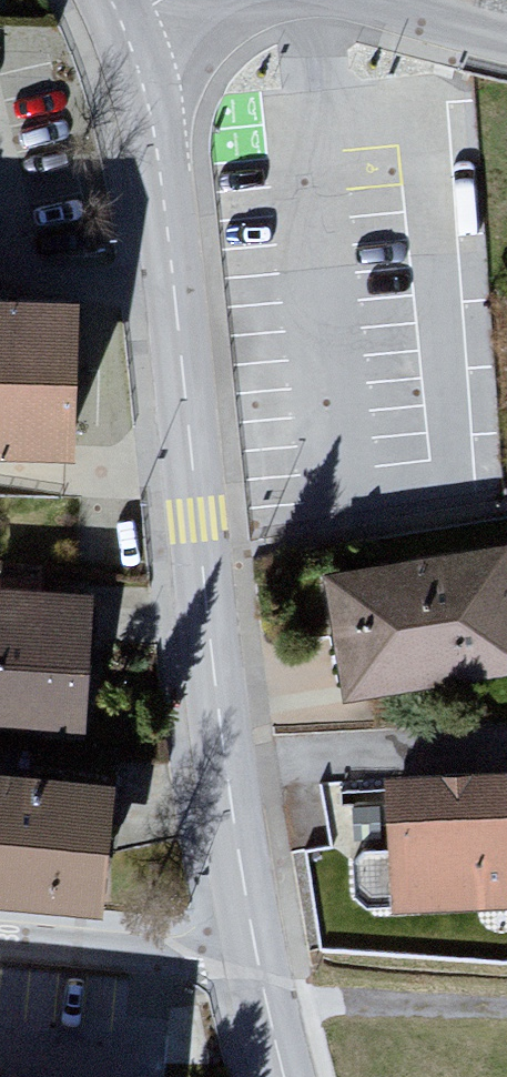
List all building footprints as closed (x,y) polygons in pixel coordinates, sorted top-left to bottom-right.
[(99,451),(103,297),(0,294),(0,449),(99,451)] [(331,577),(352,702),(506,676),(506,547),(331,577)] [(92,742),(106,608),(7,597),(0,660),(0,732),(92,742)] [(394,907),(506,902),(506,769),(388,775),(394,907)] [(122,919),(134,787),(0,774),(0,908),(122,919)]
